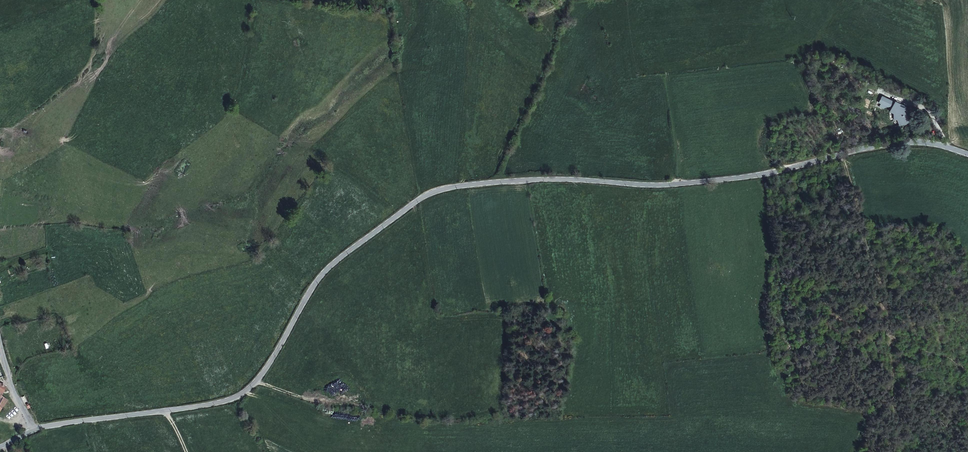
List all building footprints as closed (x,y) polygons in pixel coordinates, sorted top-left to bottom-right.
[(907,127),(914,126),(912,112),(908,112),(906,114),(902,111),(904,109),(901,105),(894,112),(898,116),(898,122),(901,122),(901,127),(907,127)] [(9,400),(2,395),(0,394),(0,412),(9,400)]
